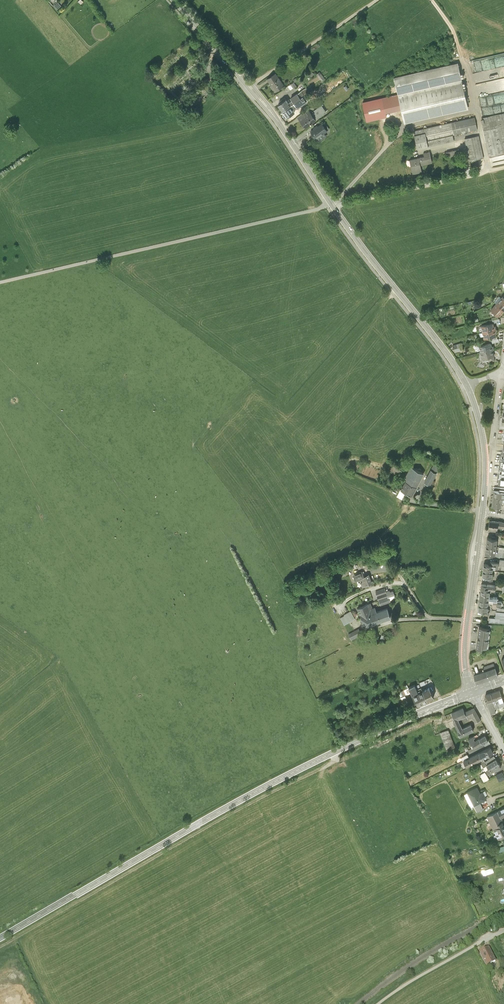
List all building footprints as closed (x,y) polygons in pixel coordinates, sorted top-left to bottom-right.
[(401,109),(404,120),(467,106),(458,63),(394,77),(398,94),(363,102),(366,120),(387,116),(386,112),(401,109)] [(316,73),(321,80),(324,77),(320,71),(316,73)] [(276,74),(268,79),(270,83),(271,82),(272,85),(271,86),(275,92),(284,86),(276,74)] [(503,91),(503,80),(480,84),(480,83),(478,84),(480,95),(503,91)] [(293,81),(287,85),(290,89),(296,85),(293,81)] [(294,103),(306,94),(307,94),(304,89),(291,98),(292,101),(294,103)] [(309,98),(306,94),(294,103),(295,105),(297,107),(304,103),(303,102),(309,98)] [(283,111),(294,103),(292,101),(289,103),(286,99),(279,105),(283,111)] [(295,105),(294,103),(283,111),(287,117),(294,112),(292,108),(295,105)] [(308,114),(299,119),(301,121),(306,127),(311,123),(311,124),(312,123),(326,113),(321,105),(314,110),(316,112),(313,115),(310,110),(307,112),(308,114)] [(298,117),(299,119),(308,114),(307,112),(306,111),(298,117)] [(483,117),(485,122),(482,123),(487,144),(485,144),(487,153),(489,153),(490,156),(503,153),(503,112),(483,117)] [(454,140),(453,135),(477,129),(474,117),(414,131),(415,135),(418,149),(454,140)] [(314,129),(311,131),(319,142),(326,136),(324,133),(328,130),(327,130),(329,129),(327,125),(324,126),(322,123),(318,126),(317,125),(313,128),(314,129)] [(484,157),(478,134),(465,137),(470,160),(484,157)] [(425,156),(410,160),(413,173),(422,171),(420,165),(432,162),(430,155),(425,156)] [(497,303),(491,310),(496,315),(497,314),(500,316),(503,312),(503,310),(497,303)] [(493,323),(482,326),(482,327),(483,332),(496,329),(495,326),(494,326),(493,323)] [(484,335),(485,338),(491,337),(496,335),(495,332),(496,332),(496,329),(483,332),(484,335)] [(491,343),(480,346),(481,352),(492,350),(494,349),(493,346),(492,346),(491,343)] [(492,350),(481,352),(483,361),(489,360),(489,358),(494,357),(492,350)] [(399,476),(402,471),(389,464),(386,469),(399,476)] [(440,467),(434,464),(425,482),(430,485),(440,467)] [(407,478),(406,481),(416,487),(423,474),(411,467),(405,477),(407,478)] [(416,487),(406,481),(401,489),(406,491),(412,495),(416,487)] [(406,491),(401,489),(397,496),(402,499),(406,491)] [(493,496),(502,497),(503,497),(503,490),(500,489),(494,489),(493,496)] [(501,507),(502,497),(493,496),(492,506),(501,507)] [(496,529),(497,529),(498,528),(503,529),(503,522),(490,520),(489,529),(496,530),(496,529)] [(497,539),(487,537),(486,545),(496,546),(497,539)] [(496,546),(486,545),(485,553),(495,555),(496,546)] [(348,562),(351,570),(356,567),(355,564),(362,561),(360,557),(348,562)] [(490,562),(489,562),(488,564),(484,563),(483,570),(492,571),(493,568),(497,569),(498,565),(498,562),(490,561),(490,562)] [(492,571),(483,570),(482,576),(488,577),(488,580),(493,581),(493,575),(492,575),(492,571)] [(364,577),(362,573),(354,576),(357,582),(360,581),(363,587),(372,584),(369,576),(364,577)] [(495,583),(482,581),(480,594),(489,595),(490,592),(493,592),(493,591),(495,591),(495,583)] [(385,589),(376,592),(381,605),(390,601),(389,601),(388,597),(394,595),(394,593),(393,591),(390,592),(389,591),(386,592),(385,589)] [(370,604),(364,606),(368,616),(370,615),(376,613),(374,607),(372,608),(370,604)] [(362,618),(368,616),(364,606),(358,609),(362,618)] [(387,609),(379,612),(382,620),(390,617),(387,609)] [(355,618),(351,611),(344,615),(345,616),(341,618),(344,624),(348,622),(355,618)] [(490,618),(489,622),(503,624),(503,612),(497,611),(496,611),(496,618),(490,618)] [(376,613),(370,615),(373,624),(382,620),(379,612),(376,613)] [(368,616),(362,618),(365,627),(373,624),(370,615),(368,616)] [(481,650),(482,647),(488,648),(490,628),(482,627),(479,627),(476,649),(481,650)] [(355,631),(348,634),(352,641),(362,635),(359,629),(355,631)] [(484,670),(474,674),(476,683),(498,675),(494,663),(483,667),(484,670)] [(417,704),(423,702),(418,693),(414,685),(409,687),(411,692),(417,704)] [(403,695),(411,692),(409,687),(406,689),(401,691),(403,695)] [(429,687),(423,690),(425,695),(426,694),(428,699),(434,697),(429,687)] [(423,702),(428,699),(426,694),(425,695),(423,690),(418,693),(423,702)] [(500,690),(484,695),(491,714),(495,712),(494,708),(498,707),(497,702),(503,700),(500,690)] [(474,707),(465,712),(467,715),(468,718),(472,716),(475,722),(480,719),(474,707)] [(453,720),(457,727),(461,725),(458,719),(467,715),(465,712),(463,708),(451,713),(455,720),(453,720)] [(462,728),(461,725),(457,727),(458,730),(457,730),(460,736),(473,730),(470,724),(462,728)] [(455,746),(448,730),(440,733),(447,749),(455,746)] [(471,744),(474,748),(483,743),(488,740),(485,735),(475,741),(474,738),(475,738),(474,735),(469,738),(471,744)] [(490,747),(479,753),(482,759),(493,752),(490,747)] [(482,759),(479,753),(469,758),(464,761),(466,766),(467,767),(482,759)] [(483,767),(486,765),(496,759),(494,756),(485,762),(484,762),(481,764),(483,767)] [(501,766),(496,759),(486,765),(490,770),(491,772),(495,769),(495,770),(501,766)] [(489,778),(485,772),(481,775),(482,776),(481,776),(483,780),(484,781),(489,778)] [(477,787),(468,792),(475,804),(475,805),(479,802),(486,799),(483,792),(480,793),(477,787)] [(483,809),(479,802),(475,805),(475,804),(473,805),(477,812),(483,809)] [(494,813),(487,816),(488,818),(494,829),(502,824),(501,820),(501,818),(498,811),(494,813)] [(502,824),(494,829),(498,838),(503,836),(503,827),(502,824)] [(487,950),(480,954),(486,965),(489,963),(490,965),(496,962),(491,953),(490,954),(487,950)]
